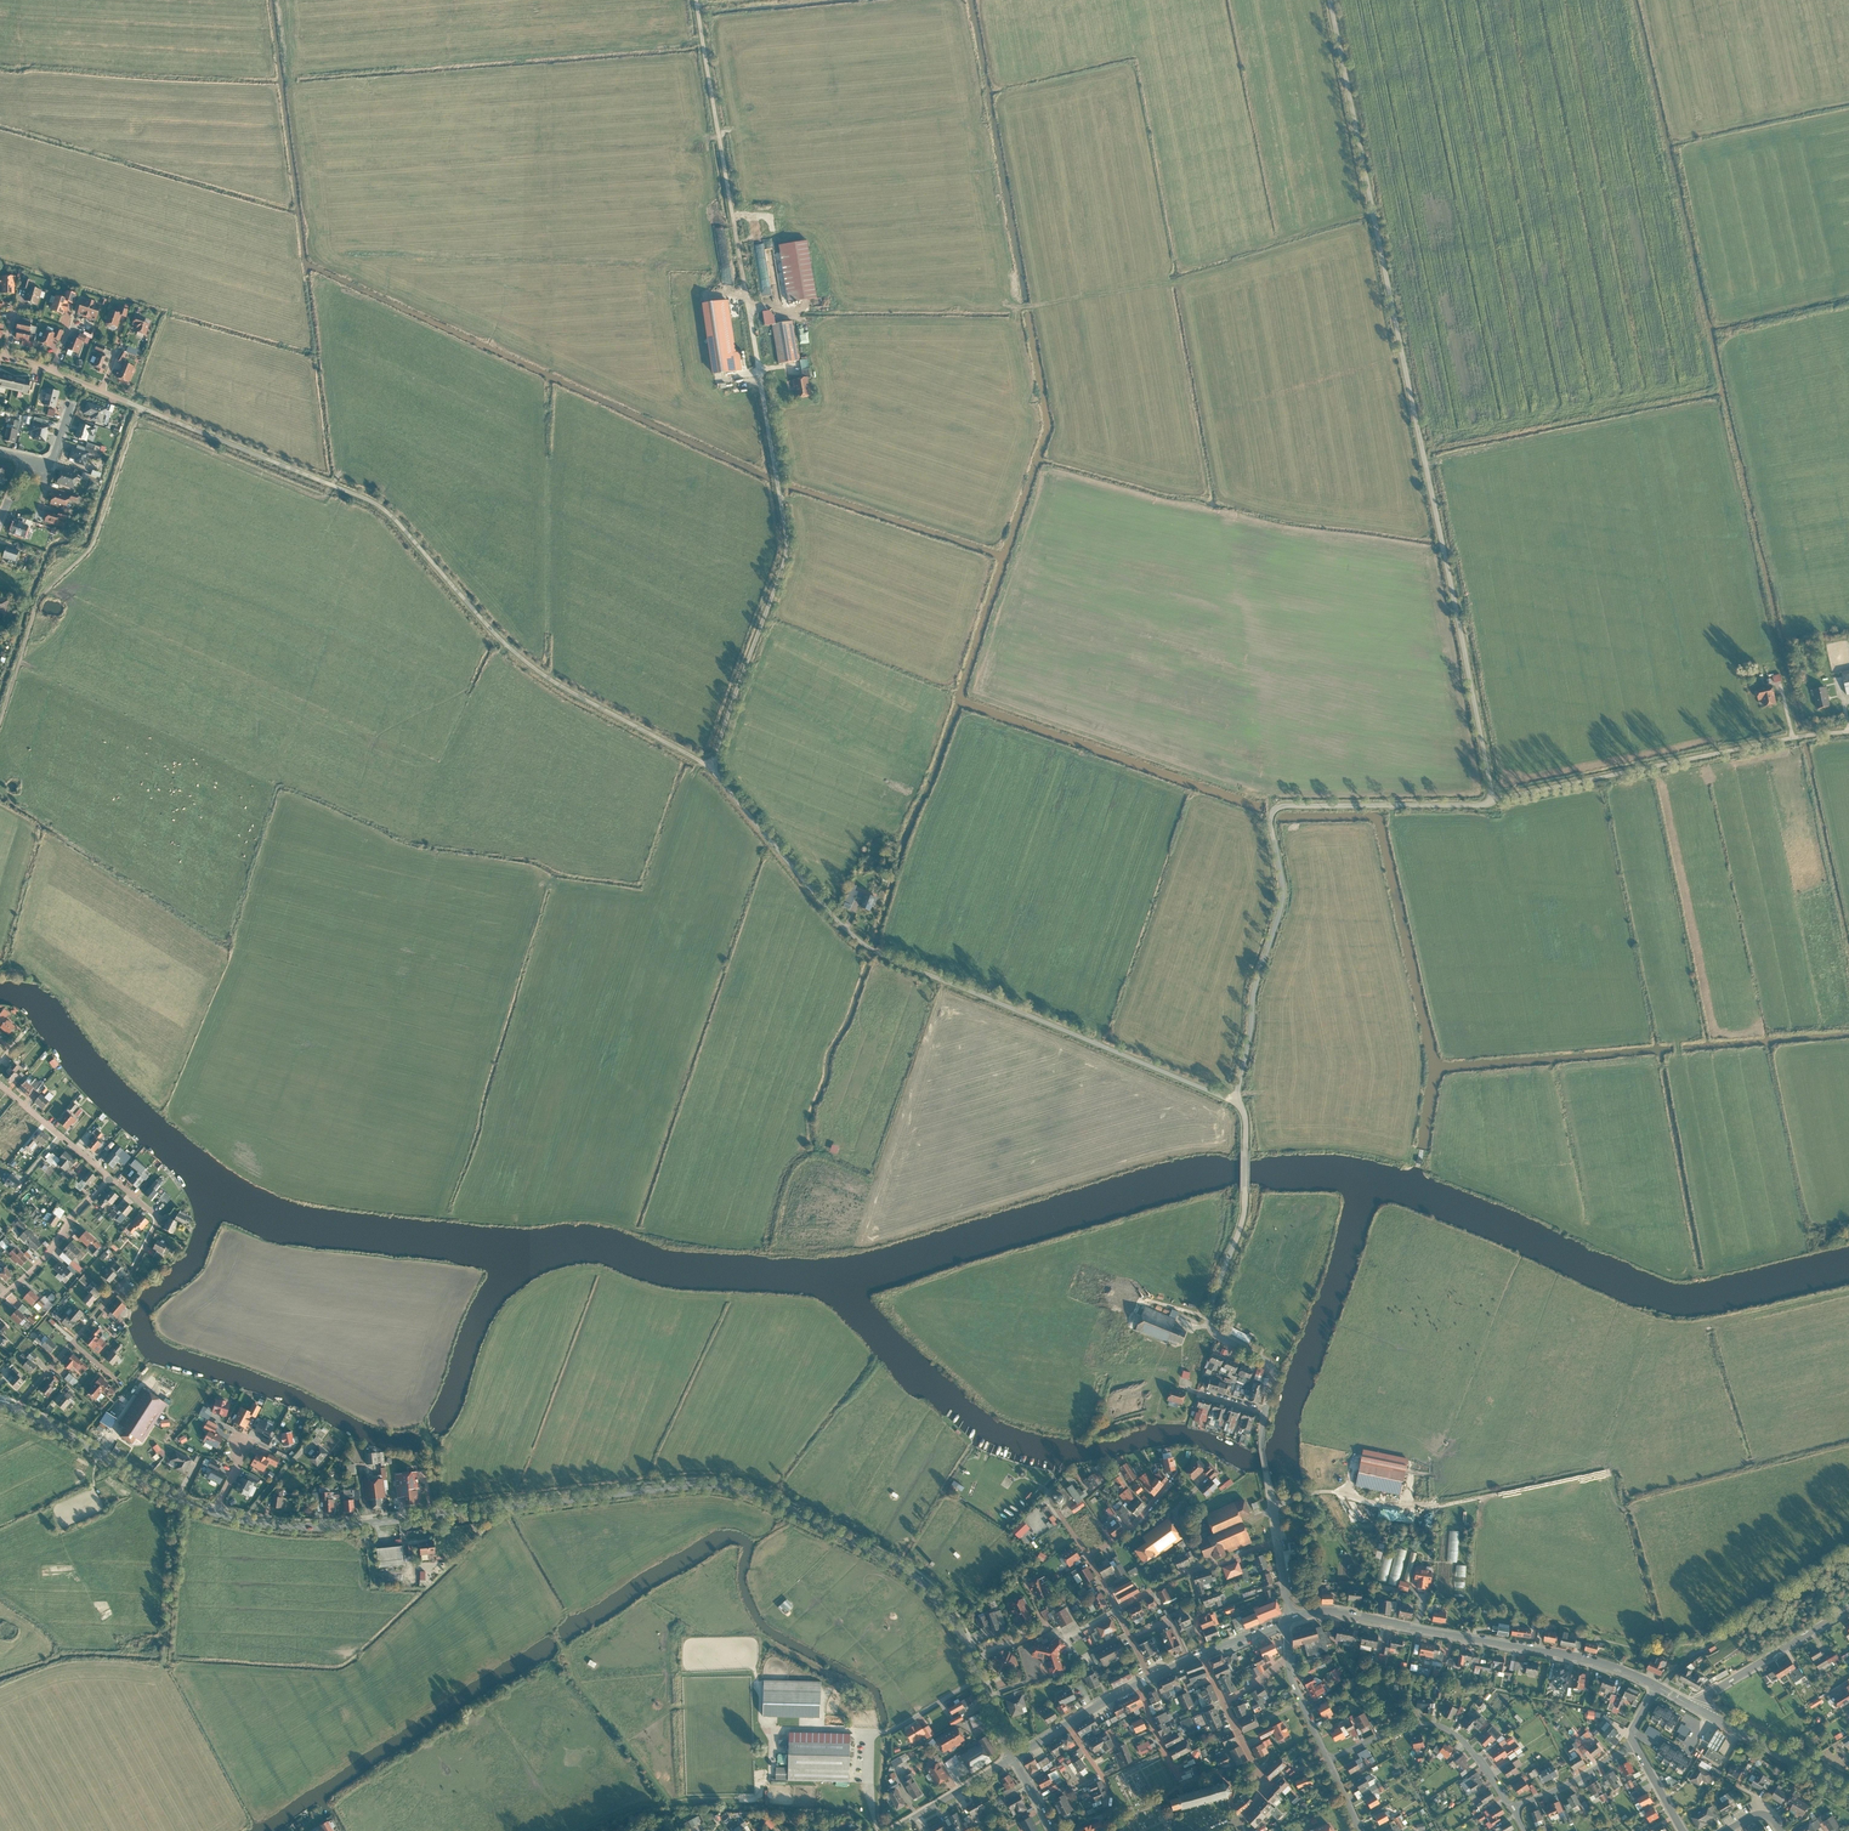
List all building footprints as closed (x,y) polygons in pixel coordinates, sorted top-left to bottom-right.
[(772,238),(764,239),(769,263),(778,261),(775,250),(772,238)] [(808,243),(783,247),(793,304),(818,299),(808,243)] [(15,292),(15,275),(3,275),(3,292),(15,292)] [(33,281),(25,278),(22,288),(29,290),(26,300),(37,304),(41,290),(31,287),(33,281)] [(76,293),(67,290),(65,297),(57,295),(52,309),(64,313),(68,300),(73,302),(76,293)] [(97,299),(92,298),(92,300),(83,298),(79,314),(96,319),(100,303),(96,302),(97,299)] [(728,300),(702,304),(713,376),(743,370),(740,353),(736,353),(728,300)] [(111,311),(107,325),(118,328),(121,317),(125,318),(127,310),(121,309),(120,314),(111,311)] [(768,327),(773,326),(779,365),(799,363),(794,323),(778,325),(775,311),(765,313),(768,327)] [(140,326),(137,331),(145,335),(151,321),(138,315),(135,323),(140,326)] [(16,321),(15,329),(18,329),(28,331),(30,324),(16,321)] [(98,327),(94,326),(91,333),(85,330),(84,333),(81,332),(79,337),(73,335),(68,349),(79,352),(83,341),(89,343),(91,336),(94,337),(98,327)] [(57,328),(55,332),(45,329),(40,343),(52,347),(55,339),(59,340),(63,330),(57,328)] [(18,329),(16,338),(28,341),(29,332),(28,331),(18,329)] [(95,349),(103,353),(106,347),(97,344),(95,349)] [(118,360),(122,363),(128,355),(124,352),(118,360)] [(98,353),(92,366),(99,368),(98,370),(103,373),(110,357),(98,353)] [(803,359),(805,376),(813,375),(811,359),(803,359)] [(124,363),(117,378),(127,382),(134,367),(124,363)] [(32,381),(0,373),(0,387),(1,387),(0,392),(6,393),(7,388),(18,391),(16,397),(21,398),(22,392),(29,394),(32,381)] [(809,378),(794,381),(797,400),(813,397),(809,378)] [(61,391),(48,388),(44,405),(56,408),(61,391)] [(107,409),(87,403),(84,414),(94,417),(93,420),(102,423),(107,409)] [(57,411),(49,409),(47,415),(55,417),(57,411)] [(43,420),(35,418),(32,431),(35,432),(33,439),(46,442),(50,427),(42,425),(43,420)] [(24,421),(19,420),(18,425),(15,424),(14,428),(9,427),(6,440),(15,442),(18,430),(21,431),(24,421)] [(96,429),(80,423),(76,438),(86,441),(89,433),(94,435),(96,429)] [(88,442),(85,451),(73,447),(70,457),(77,459),(76,462),(86,465),(89,454),(100,457),(102,452),(100,451),(101,446),(88,442)] [(92,474),(76,469),(75,474),(62,470),(58,483),(75,488),(79,477),(90,481),(92,474)] [(71,493),(70,496),(55,491),(51,503),(67,508),(70,499),(84,503),(86,498),(71,493)] [(69,513),(59,510),(58,513),(49,511),(45,521),(65,527),(69,513)] [(27,520),(18,517),(16,522),(14,522),(10,533),(24,538),(28,526),(25,525),(27,520)] [(18,549),(7,546),(4,556),(17,560),(21,550),(26,552),(28,547),(20,544),(18,549)] [(0,597),(0,612),(4,614),(9,600),(0,597)] [(1839,673),(1845,695),(1848,695),(1848,671),(1839,673)] [(1780,674),(1773,675),(1774,682),(1781,680),(1780,674)] [(1753,692),(1757,709),(1775,704),(1771,687),(1753,692)] [(1826,688),(1809,692),(1814,712),(1831,708),(1826,688)] [(862,899),(864,894),(855,890),(857,885),(852,883),(848,893),(848,894),(843,906),(850,909),(855,896),(862,899)] [(877,898),(864,893),(864,894),(862,899),(861,902),(862,903),(861,907),(870,911),(872,907),(874,907),(877,898)] [(5,1007),(0,1014),(0,1025),(11,1034),(17,1026),(5,1017),(10,1011),(5,1007)] [(55,1058),(51,1062),(55,1067),(60,1063),(55,1058)] [(6,1078),(11,1082),(14,1078),(18,1082),(25,1074),(21,1071),(19,1073),(17,1072),(21,1067),(18,1064),(14,1069),(12,1067),(8,1072),(10,1074),(6,1078)] [(31,1075),(26,1081),(35,1088),(40,1093),(41,1091),(45,1087),(31,1075)] [(26,1081),(19,1089),(28,1096),(35,1088),(26,1081)] [(42,1095),(36,1102),(44,1108),(49,1101),(42,1095)] [(74,1112),(79,1106),(74,1102),(69,1108),(74,1112)] [(24,1115),(21,1112),(22,1111),(17,1107),(9,1115),(18,1122),(24,1115)] [(66,1117),(60,1124),(67,1130),(84,1111),(80,1107),(74,1114),(69,1110),(64,1115),(66,1117)] [(107,1116),(104,1113),(99,1118),(103,1121),(107,1116)] [(50,1136),(42,1130),(37,1138),(34,1136),(25,1148),(31,1153),(39,1141),(45,1145),(50,1136)] [(105,1135),(101,1131),(88,1147),(96,1153),(104,1143),(101,1140),(105,1135)] [(836,1153),(838,1146),(831,1144),(829,1151),(836,1153)] [(124,1150),(118,1145),(104,1163),(113,1170),(117,1165),(122,1168),(128,1161),(123,1157),(120,1161),(117,1159),(124,1150)] [(81,1164),(65,1151),(60,1157),(53,1152),(47,1160),(53,1165),(54,1163),(57,1165),(58,1163),(68,1170),(68,1169),(70,1171),(65,1176),(71,1181),(77,1173),(72,1169),(74,1166),(77,1168),(81,1164)] [(1416,1162),(1420,1164),(1424,1152),(1420,1151),(1416,1162)] [(20,1182),(22,1180),(11,1173),(9,1175),(2,1170),(0,1172),(0,1177),(6,1181),(4,1184),(7,1187),(10,1183),(16,1188),(20,1182)] [(141,1170),(131,1182),(137,1187),(147,1175),(141,1170)] [(97,1177),(89,1171),(80,1183),(78,1182),(76,1184),(83,1189),(87,1184),(90,1186),(97,1177)] [(161,1176),(145,1193),(152,1200),(160,1192),(158,1190),(162,1185),(160,1184),(164,1179),(161,1176)] [(119,1196),(113,1191),(100,1205),(103,1208),(108,1202),(112,1205),(119,1196)] [(166,1192),(161,1198),(168,1204),(172,1198),(166,1192)] [(133,1207),(126,1202),(119,1212),(115,1209),(109,1217),(113,1220),(115,1217),(121,1222),(133,1207)] [(66,1211),(58,1205),(55,1210),(63,1216),(66,1211)] [(48,1211),(42,1219),(55,1227),(61,1218),(48,1211)] [(180,1221),(185,1223),(189,1214),(180,1211),(176,1220),(170,1217),(165,1230),(174,1234),(180,1221)] [(149,1221),(142,1215),(134,1226),(131,1224),(125,1231),(131,1236),(138,1228),(141,1230),(149,1221)] [(20,1237),(35,1251),(44,1241),(29,1228),(27,1229),(19,1222),(14,1227),(22,1234),(20,1237)] [(103,1245),(86,1231),(80,1239),(89,1246),(91,1243),(99,1249),(103,1245)] [(169,1246),(158,1240),(154,1248),(158,1250),(155,1255),(162,1259),(169,1246)] [(84,1254),(69,1242),(62,1251),(74,1260),(70,1264),(81,1272),(84,1268),(77,1263),(84,1254)] [(22,1264),(28,1258),(12,1243),(6,1250),(22,1264)] [(104,1260),(110,1254),(107,1250),(101,1256),(104,1260)] [(74,1273),(59,1261),(53,1268),(64,1277),(62,1279),(66,1282),(74,1273)] [(110,1269),(117,1275),(123,1269),(115,1263),(110,1269)] [(13,1274),(5,1267),(0,1272),(0,1275),(6,1281),(13,1274)] [(110,1269),(109,1269),(103,1277),(111,1283),(117,1275),(110,1269)] [(999,1278),(979,1284),(983,1296),(1003,1291),(999,1278)] [(90,1292),(97,1298),(102,1292),(96,1286),(90,1292)] [(46,1304),(32,1290),(24,1297),(33,1306),(37,1302),(42,1307),(46,1304)] [(97,1298),(90,1292),(83,1301),(90,1307),(97,1298)] [(128,1308),(119,1301),(110,1312),(117,1317),(113,1322),(118,1326),(122,1320),(120,1318),(128,1308)] [(31,1310),(23,1304),(11,1318),(19,1325),(31,1310)] [(1176,1319),(1145,1306),(1136,1330),(1167,1343),(1167,1342),(1176,1345),(1178,1342),(1182,1344),(1186,1331),(1173,1326),(1176,1319)] [(70,1315),(77,1321),(84,1313),(77,1307),(70,1315)] [(36,1320),(31,1315),(28,1319),(32,1323),(36,1320)] [(77,1321),(70,1315),(64,1323),(71,1329),(77,1321)] [(0,1319),(0,1332),(3,1334),(9,1326),(0,1319)] [(103,1330),(99,1326),(86,1342),(99,1353),(107,1344),(98,1335),(103,1330)] [(1252,1337),(1233,1327),(1229,1334),(1248,1344),(1252,1337)] [(51,1352),(58,1345),(48,1336),(41,1343),(51,1352)] [(123,1347),(120,1344),(106,1358),(113,1365),(121,1357),(117,1353),(123,1347)] [(1215,1364),(1219,1356),(1214,1353),(1210,1362),(1215,1364)] [(35,1357),(30,1354),(28,1357),(23,1354),(21,1356),(27,1360),(24,1366),(33,1372),(38,1365),(32,1361),(35,1357)] [(89,1367),(74,1354),(64,1364),(70,1369),(74,1365),(77,1368),(80,1365),(86,1370),(89,1367)] [(1215,1364),(1221,1367),(1225,1358),(1219,1356),(1215,1364)] [(1227,1369),(1230,1371),(1234,1362),(1228,1359),(1224,1368),(1227,1369)] [(1239,1364),(1234,1362),(1230,1371),(1236,1373),(1239,1364)] [(1238,1375),(1244,1377),(1248,1368),(1242,1366),(1238,1375)] [(7,1379),(18,1389),(25,1381),(22,1379),(24,1376),(14,1367),(10,1372),(11,1374),(7,1379)] [(1264,1369),(1258,1367),(1256,1374),(1263,1376),(1264,1369)] [(1248,1368),(1244,1377),(1249,1379),(1253,1371),(1248,1368)] [(71,1373),(66,1379),(74,1385),(78,1378),(71,1373)] [(41,1391),(48,1396),(56,1387),(53,1384),(56,1380),(53,1377),(41,1391)] [(110,1384),(100,1377),(88,1392),(98,1400),(106,1390),(110,1384)] [(1220,1382),(1211,1380),(1208,1389),(1217,1391),(1220,1382)] [(1228,1385),(1220,1382),(1217,1391),(1226,1394),(1228,1385)] [(1253,1383),(1251,1391),(1261,1394),(1264,1386),(1253,1383)] [(167,1403),(141,1387),(118,1422),(127,1428),(121,1437),(133,1445),(137,1439),(142,1442),(167,1403)] [(1186,1393),(1171,1389),(1168,1401),(1182,1405),(1186,1393)] [(1251,1391),(1248,1400),(1259,1403),(1261,1394),(1251,1391)] [(65,1395),(57,1404),(64,1410),(71,1401),(65,1395)] [(1200,1408),(1203,1409),(1206,1399),(1200,1398),(1197,1407),(1200,1408)] [(229,1403),(215,1399),(212,1410),(226,1414),(229,1403)] [(1206,1399),(1203,1409),(1207,1410),(1209,1410),(1212,1401),(1206,1399)] [(242,1407),(235,1422),(247,1428),(254,1415),(257,1416),(262,1407),(254,1403),(250,1411),(242,1407)] [(1220,1421),(1221,1421),(1222,1417),(1226,1405),(1221,1404),(1218,1412),(1216,1420),(1220,1421)] [(1233,1417),(1235,1408),(1230,1406),(1226,1418),(1226,1421),(1231,1422),(1233,1417)] [(1203,1409),(1200,1408),(1199,1412),(1197,1411),(1194,1421),(1199,1422),(1200,1420),(1203,1409)] [(1235,1408),(1233,1417),(1236,1418),(1238,1419),(1241,1410),(1235,1408)] [(1255,1414),(1244,1411),(1239,1429),(1250,1432),(1255,1414)] [(118,1418),(107,1412),(101,1422),(112,1428),(118,1418)] [(1235,1421),(1236,1418),(1233,1417),(1231,1422),(1230,1424),(1228,1432),(1232,1433),(1236,1421),(1235,1421)] [(1226,1423),(1230,1424),(1231,1422),(1226,1421),(1226,1418),(1225,1418),(1222,1426),(1225,1427),(1226,1423)] [(217,1425),(207,1420),(203,1428),(209,1431),(204,1440),(217,1446),(221,1435),(214,1432),(217,1425)] [(276,1427),(261,1420),(256,1430),(265,1434),(262,1440),(268,1443),(276,1427)] [(293,1431),(286,1432),(288,1443),(295,1442),(293,1431)] [(313,1440),(318,1444),(324,1438),(319,1434),(313,1440)] [(158,1443),(153,1446),(157,1452),(162,1449),(158,1443)] [(326,1452),(319,1446),(315,1450),(312,1448),(309,1452),(312,1455),(309,1458),(317,1464),(326,1452)] [(383,1448),(366,1449),(366,1463),(384,1462),(383,1448)] [(1408,1458),(1363,1450),(1356,1486),(1400,1495),(1408,1458)] [(190,1460),(173,1451),(169,1459),(178,1463),(175,1469),(183,1473),(190,1460)] [(276,1465),(279,1459),(269,1454),(266,1459),(257,1454),(253,1463),(266,1470),(270,1462),(276,1465)] [(1176,1470),(1173,1458),(1163,1460),(1165,1472),(1176,1470)] [(221,1466),(210,1461),(208,1466),(212,1468),(208,1478),(219,1483),(224,1473),(219,1470),(221,1466)] [(1196,1462),(1185,1472),(1193,1481),(1204,1471),(1196,1462)] [(1136,1478),(1127,1463),(1120,1468),(1129,1482),(1136,1478)] [(1218,1473),(1210,1463),(1206,1467),(1207,1469),(1203,1473),(1210,1481),(1218,1473)] [(1102,1469),(1092,1475),(1099,1486),(1108,1479),(1102,1469)] [(1081,1478),(1076,1470),(1072,1473),(1077,1481),(1081,1478)] [(417,1471),(392,1473),(394,1496),(406,1495),(407,1504),(420,1503),(417,1471)] [(1158,1477),(1157,1478),(1164,1485),(1168,1480),(1159,1471),(1155,1475),(1158,1477)] [(258,1477),(250,1473),(246,1480),(242,1478),(237,1490),(247,1495),(253,1483),(255,1484),(258,1477)] [(382,1474),(363,1477),(366,1500),(372,1499),(373,1509),(385,1507),(384,1498),(385,1497),(382,1474)] [(1013,1477),(1007,1474),(1000,1485),(1006,1488),(1013,1477)] [(1154,1497),(1164,1485),(1157,1478),(1156,1478),(1152,1482),(1146,1474),(1139,1479),(1147,1488),(1146,1489),(1154,1497)] [(1099,1486),(1092,1475),(1084,1481),(1091,1491),(1099,1486)] [(1127,1488),(1120,1477),(1111,1482),(1118,1494),(1127,1488)] [(1231,1479),(1224,1484),(1226,1488),(1234,1483),(1231,1479)] [(1207,1484),(1200,1490),(1207,1498),(1214,1492),(1213,1491),(1218,1487),(1212,1480),(1207,1484)] [(953,1481),(950,1485),(961,1491),(964,1486),(953,1481)] [(1076,1491),(1072,1486),(1068,1489),(1078,1503),(1071,1508),(1075,1514),(1082,1509),(1082,1508),(1085,1506),(1083,1502),(1084,1501),(1083,1499),(1076,1491)] [(1134,1490),(1138,1494),(1143,1490),(1139,1486),(1134,1490)] [(345,1496),(347,1511),(356,1510),(355,1499),(360,1498),(359,1488),(353,1488),(354,1495),(345,1496)] [(1080,1488),(1076,1491),(1083,1499),(1087,1496),(1084,1492),(1083,1493),(1080,1488)] [(1128,1488),(1119,1496),(1127,1504),(1135,1497),(1128,1488)] [(285,1489),(277,1489),(277,1496),(272,1496),(272,1506),(282,1507),(283,1497),(284,1497),(285,1489)] [(1030,1491),(1024,1497),(1029,1501),(1034,1495),(1030,1491)] [(333,1492),(320,1492),(320,1500),(324,1500),(324,1511),(336,1511),(336,1498),(333,1498),(333,1492)] [(1214,1535),(1198,1541),(1205,1560),(1214,1557),(1216,1561),(1227,1557),(1226,1554),(1252,1543),(1242,1519),(1251,1515),(1244,1498),(1205,1515),(1214,1535)] [(1137,1517),(1146,1507),(1138,1500),(1133,1505),(1130,1503),(1126,1507),(1137,1517)] [(1008,1507),(1018,1512),(1020,1509),(1010,1503),(1008,1507)] [(1123,1505),(1115,1511),(1127,1526),(1133,1522),(1127,1514),(1129,1513),(1123,1505)] [(1168,1519),(1142,1537),(1146,1543),(1134,1552),(1144,1564),(1156,1556),(1161,1553),(1161,1554),(1182,1539),(1168,1519)] [(1024,1521),(1013,1532),(1020,1539),(1031,1529),(1024,1521)] [(1108,1522),(1103,1526),(1107,1531),(1112,1527),(1108,1522)] [(1108,1531),(1114,1538),(1124,1530),(1118,1523),(1108,1531)] [(1087,1549),(1097,1544),(1096,1541),(1103,1538),(1099,1530),(1092,1533),(1091,1532),(1081,1537),(1087,1549)] [(1458,1562),(1459,1532),(1449,1531),(1447,1562),(1458,1562)] [(1188,1549),(1183,1541),(1178,1544),(1183,1552),(1188,1549)] [(436,1543),(420,1544),(421,1556),(437,1554),(436,1543)] [(643,1544),(640,1549),(648,1553),(650,1549),(643,1544)] [(1384,1545),(1379,1544),(1375,1558),(1380,1560),(1384,1545)] [(404,1565),(403,1547),(379,1549),(381,1567),(404,1565)] [(1082,1559),(1074,1548),(1068,1552),(1067,1551),(1061,1555),(1070,1567),(1076,1564),(1075,1563),(1082,1559)] [(1407,1551),(1397,1549),(1388,1583),(1398,1585),(1407,1551)] [(1047,1556),(1041,1553),(1038,1559),(1044,1563),(1047,1556)] [(1417,1554),(1411,1553),(1404,1581),(1410,1582),(1417,1554)] [(1186,1555),(1174,1560),(1179,1570),(1190,1565),(1186,1555)] [(1268,1569),(1264,1555),(1254,1559),(1258,1571),(1259,1572),(1262,1571),(1268,1569)] [(1393,1558),(1384,1555),(1377,1580),(1386,1582),(1393,1558)] [(1239,1562),(1223,1568),(1227,1580),(1243,1574),(1242,1570),(1239,1562)] [(1103,1578),(1114,1573),(1113,1569),(1109,1563),(1104,1566),(1103,1564),(1097,1567),(1103,1578)] [(1120,1564),(1113,1569),(1114,1573),(1117,1579),(1126,1574),(1120,1564)] [(1464,1596),(1466,1566),(1457,1566),(1454,1595),(1464,1596)] [(1075,1577),(1078,1574),(1084,1571),(1082,1567),(1072,1573),(1075,1577)] [(1095,1579),(1088,1568),(1084,1571),(1078,1574),(1085,1585),(1095,1579)] [(1128,1572),(1130,1576),(1138,1572),(1135,1568),(1128,1572)] [(1246,1569),(1242,1570),(1243,1574),(1245,1580),(1250,1578),(1246,1569)] [(1432,1572),(1416,1570),(1415,1582),(1417,1583),(1416,1588),(1427,1590),(1428,1584),(1430,1584),(1432,1572)] [(1210,1571),(1193,1576),(1199,1596),(1205,1594),(1203,1586),(1213,1583),(1210,1571)] [(1274,1584),(1270,1573),(1261,1577),(1265,1587),(1274,1584)] [(1042,1578),(1029,1585),(1034,1594),(1036,1594),(1039,1601),(1050,1595),(1046,1588),(1047,1587),(1042,1578)] [(1410,1584),(1400,1581),(1398,1590),(1407,1593),(1410,1584)] [(1131,1582),(1114,1591),(1121,1603),(1139,1593),(1136,1587),(1134,1588),(1131,1582)] [(1231,1587),(1202,1598),(1205,1607),(1217,1602),(1218,1607),(1236,1600),(1231,1587)] [(1094,1588),(1087,1592),(1091,1599),(1098,1595),(1094,1588)] [(1166,1589),(1157,1593),(1163,1604),(1171,1600),(1166,1589)] [(569,1591),(566,1595),(572,1600),(575,1596),(569,1591)] [(1362,1592),(1350,1591),(1349,1601),(1361,1602),(1362,1592)] [(1108,1605),(1102,1593),(1091,1599),(1097,1611),(1108,1605)] [(1333,1594),(1322,1594),(1322,1605),(1333,1605),(1333,1594)] [(1023,1599),(1009,1606),(1015,1617),(1017,1617),(1021,1625),(1033,1619),(1028,1611),(1029,1611),(1023,1599)] [(1153,1599),(1145,1602),(1149,1610),(1157,1606),(1153,1599)] [(787,1600),(778,1608),(785,1614),(793,1606),(787,1600)] [(1395,1609),(1396,1601),(1379,1600),(1379,1606),(1380,1606),(1380,1614),(1390,1614),(1390,1608),(1395,1609)] [(1277,1601),(1254,1610),(1255,1614),(1242,1619),(1247,1631),(1265,1623),(1264,1622),(1282,1615),(1277,1601)] [(1140,1605),(1127,1611),(1133,1622),(1145,1616),(1140,1605)] [(1411,1618),(1413,1608),(1400,1606),(1398,1615),(1411,1618)] [(1049,1608),(1041,1611),(1044,1621),(1052,1617),(1049,1608)] [(1062,1611),(1054,1615),(1062,1628),(1073,1621),(1067,1611),(1066,1609),(1062,1611)] [(1439,1612),(1434,1611),(1432,1621),(1445,1623),(1446,1611),(1439,1610),(1439,1612)] [(995,1612),(977,1619),(981,1630),(990,1627),(992,1633),(1001,1629),(995,1612)] [(1199,1621),(1203,1632),(1217,1625),(1216,1622),(1222,1619),(1219,1612),(1211,1616),(1210,1614),(1199,1618),(1200,1621),(1199,1621)] [(1180,1617),(1175,1620),(1181,1634),(1186,1632),(1189,1638),(1197,1635),(1194,1625),(1192,1626),(1188,1616),(1181,1619),(1180,1617)] [(1114,1631),(1110,1622),(1096,1628),(1100,1637),(1114,1631)] [(1320,1625),(1292,1632),(1293,1646),(1303,1643),(1306,1655),(1327,1650),(1325,1643),(1326,1642),(1329,1641),(1328,1635),(1326,1630),(1322,1631),(1320,1625)] [(1332,1631),(1326,1630),(1328,1635),(1336,1636),(1337,1627),(1332,1626),(1332,1631)] [(1335,1639),(1343,1640),(1345,1627),(1337,1626),(1337,1627),(1336,1636),(1335,1639)] [(1508,1628),(1496,1626),(1495,1633),(1507,1635),(1508,1628)] [(1532,1629),(1512,1626),(1511,1635),(1530,1638),(1532,1629)] [(1353,1628),(1345,1627),(1343,1640),(1351,1642),(1351,1639),(1352,1629),(1353,1628)] [(1216,1628),(1204,1633),(1208,1642),(1220,1637),(1216,1628)] [(1583,1631),(1577,1629),(1575,1636),(1582,1637),(1583,1631)] [(1182,1651),(1171,1630),(1159,1636),(1170,1657),(1182,1651)] [(1378,1634),(1362,1631),(1360,1644),(1376,1647),(1378,1634)] [(1556,1633),(1546,1631),(1544,1640),(1555,1642),(1556,1633)] [(1574,1637),(1561,1635),(1560,1644),(1572,1646),(1573,1640),(1574,1637)] [(1403,1639),(1391,1637),(1389,1649),(1394,1650),(1394,1647),(1402,1649),(1403,1639)] [(1068,1647),(1058,1639),(1050,1647),(1036,1644),(1033,1658),(1043,1660),(1043,1663),(1045,1665),(1048,1665),(1051,1675),(1064,1670),(1060,1657),(1068,1647)] [(1120,1640),(1115,1643),(1122,1656),(1123,1659),(1128,1656),(1120,1640)] [(1153,1640),(1140,1647),(1146,1660),(1146,1659),(1159,1653),(1157,1649),(1154,1650),(1152,1645),(1154,1644),(1153,1640)] [(1598,1645),(1586,1641),(1584,1649),(1596,1652),(1598,1645)] [(1273,1642),(1260,1648),(1263,1655),(1266,1661),(1270,1659),(1269,1656),(1278,1652),(1273,1642)] [(1434,1645),(1421,1642),(1419,1653),(1432,1656),(1434,1645)] [(1115,1643),(1110,1646),(1116,1659),(1122,1656),(1115,1643)] [(1440,1646),(1434,1645),(1432,1656),(1431,1660),(1442,1662),(1444,1652),(1439,1651),(1440,1646)] [(1110,1646),(1104,1649),(1110,1662),(1116,1659),(1110,1646)] [(1830,1662),(1826,1656),(1824,1652),(1822,1653),(1819,1648),(1810,1654),(1819,1668),(1830,1662)] [(1104,1649),(1097,1652),(1102,1662),(1106,1669),(1112,1665),(1110,1662),(1104,1649)] [(1001,1655),(996,1656),(997,1659),(993,1660),(998,1675),(1003,1673),(1003,1675),(1016,1670),(1015,1668),(1019,1667),(1014,1652),(1010,1654),(1009,1652),(1005,1653),(1004,1651),(1000,1653),(1001,1655)] [(1467,1651),(1461,1651),(1460,1657),(1458,1657),(1457,1665),(1463,1666),(1464,1661),(1465,1661),(1467,1651)] [(1835,1651),(1826,1656),(1830,1662),(1838,1657),(1835,1651)] [(1102,1662),(1097,1652),(1091,1655),(1096,1665),(1102,1662)] [(1209,1660),(1213,1670),(1223,1665),(1223,1664),(1229,1661),(1226,1656),(1223,1657),(1222,1652),(1210,1657),(1209,1660)] [(1458,1654),(1453,1653),(1452,1658),(1449,1658),(1448,1665),(1451,1665),(1451,1664),(1456,1665),(1458,1654)] [(1266,1661),(1263,1655),(1255,1659),(1258,1665),(1261,1664),(1266,1661)] [(1497,1663),(1498,1657),(1493,1656),(1492,1663),(1490,1662),(1488,1671),(1491,1671),(1492,1667),(1494,1667),(1495,1663),(1497,1663)] [(1667,1661),(1656,1656),(1654,1661),(1651,1660),(1647,1669),(1661,1675),(1667,1661)] [(1504,1659),(1498,1657),(1497,1663),(1496,1670),(1503,1672),(1503,1674),(1511,1675),(1512,1670),(1505,1668),(1506,1665),(1503,1665),(1504,1659)] [(1790,1659),(1780,1666),(1785,1674),(1789,1672),(1795,1682),(1804,1676),(1799,1667),(1796,1670),(1795,1668),(1796,1668),(1790,1659)] [(1201,1661),(1185,1667),(1187,1670),(1189,1676),(1190,1680),(1191,1682),(1207,1675),(1201,1661)] [(1522,1662),(1514,1661),(1513,1668),(1517,1669),(1518,1668),(1521,1669),(1522,1662)] [(1483,1664),(1476,1662),(1474,1671),(1479,1672),(1480,1668),(1482,1668),(1483,1664)] [(1213,1670),(1217,1677),(1231,1671),(1227,1663),(1223,1665),(1213,1670)] [(1539,1665),(1526,1663),(1524,1672),(1537,1674),(1539,1665)] [(1261,1672),(1258,1665),(1250,1669),(1254,1677),(1261,1672)] [(1316,1665),(1303,1672),(1305,1675),(1318,1668),(1316,1665)] [(1430,1668),(1418,1666),(1416,1673),(1428,1675),(1430,1668)] [(1785,1674),(1780,1666),(1768,1673),(1774,1681),(1785,1674)] [(1689,1684),(1693,1676),(1690,1674),(1692,1670),(1687,1667),(1685,1671),(1684,1671),(1679,1679),(1689,1684)] [(1570,1670),(1560,1669),(1558,1679),(1568,1680),(1570,1670)] [(1726,1669),(1715,1676),(1717,1680),(1729,1674),(1726,1669)] [(1128,1670),(1110,1680),(1115,1689),(1133,1679),(1128,1670)] [(1187,1670),(1176,1675),(1179,1681),(1189,1676),(1187,1670)] [(1231,1671),(1217,1677),(1226,1696),(1236,1690),(1230,1676),(1235,1674),(1234,1671),(1231,1671)] [(1586,1673),(1574,1671),(1571,1686),(1584,1688),(1584,1687),(1586,1679),(1586,1673)] [(1174,1672),(1159,1679),(1160,1680),(1156,1682),(1161,1692),(1164,1691),(1167,1697),(1170,1693),(1169,1689),(1180,1683),(1179,1681),(1176,1675),(1174,1672)] [(1693,1676),(1689,1684),(1698,1689),(1702,1681),(1702,1680),(1704,1676),(1698,1673),(1696,1678),(1693,1676)] [(1096,1674),(1086,1679),(1091,1691),(1101,1686),(1098,1678),(1096,1674)] [(1312,1674),(1302,1680),(1312,1697),(1325,1690),(1320,1682),(1317,1683),(1312,1674)] [(1341,1679),(1337,1674),(1333,1677),(1336,1682),(1341,1679)] [(1615,1681),(1604,1677),(1599,1690),(1604,1692),(1606,1688),(1612,1690),(1615,1681)] [(1762,1690),(1760,1687),(1764,1685),(1760,1678),(1756,1681),(1757,1683),(1747,1689),(1752,1697),(1762,1690)] [(822,1681),(764,1680),(763,1715),(821,1716),(822,1681)] [(1218,1700),(1211,1683),(1199,1687),(1206,1705),(1218,1700)] [(1262,1685),(1251,1692),(1257,1700),(1263,1696),(1267,1693),(1262,1685)] [(1842,1689),(1845,1694),(1842,1696),(1834,1700),(1835,1701),(1838,1707),(1848,1700),(1848,1685),(1842,1689)] [(1640,1692),(1627,1686),(1623,1695),(1626,1696),(1625,1698),(1631,1700),(1630,1703),(1636,1705),(1638,1701),(1636,1700),(1640,1692)] [(1072,1690),(1058,1697),(1063,1707),(1066,1705),(1077,1700),(1072,1690)] [(1160,1699),(1156,1690),(1147,1694),(1151,1703),(1160,1699)] [(1193,1703),(1188,1691),(1176,1696),(1181,1708),(1193,1703)] [(1834,1700),(1842,1696),(1840,1693),(1837,1694),(1835,1691),(1827,1696),(1832,1703),(1835,1701),(1834,1700)] [(1138,1693),(1131,1697),(1137,1708),(1140,1706),(1143,1704),(1141,1702),(1142,1701),(1139,1695),(1138,1693)] [(1016,1698),(1007,1701),(1012,1718),(1025,1714),(1023,1709),(1027,1708),(1023,1696),(1023,1695),(1016,1698)] [(1263,1696),(1257,1700),(1258,1702),(1261,1708),(1266,1707),(1263,1702),(1266,1700),(1263,1696)] [(946,1703),(955,1717),(960,1714),(960,1715),(966,1711),(964,1707),(971,1703),(967,1697),(955,1704),(952,1700),(946,1703)] [(1118,1718),(1137,1708),(1131,1697),(1114,1706),(1116,1709),(1114,1710),(1118,1718)] [(1424,1708),(1423,1712),(1432,1713),(1432,1707),(1435,1707),(1435,1702),(1424,1701),(1424,1698),(1416,1697),(1416,1708),(1424,1708)] [(1620,1708),(1624,1699),(1620,1697),(1620,1698),(1617,1704),(1616,1706),(1620,1708)] [(1821,1698),(1810,1705),(1812,1707),(1823,1701),(1821,1698)] [(1321,1706),(1317,1708),(1321,1715),(1326,1713),(1329,1718),(1333,1715),(1326,1701),(1320,1704),(1321,1706)] [(1244,1702),(1234,1707),(1238,1717),(1247,1713),(1245,1709),(1247,1708),(1244,1702)] [(1258,1702),(1252,1706),(1255,1712),(1261,1708),(1258,1702)] [(1446,1709),(1443,1716),(1451,1719),(1454,1712),(1456,1713),(1458,1708),(1446,1704),(1444,1709),(1446,1709)] [(1066,1705),(1063,1707),(1059,1709),(1063,1717),(1070,1713),(1066,1705)] [(1223,1724),(1215,1706),(1203,1712),(1209,1724),(1211,1729),(1223,1724)] [(1059,1719),(1051,1707),(1047,1709),(1044,1711),(1047,1715),(1044,1717),(1049,1725),(1059,1719)] [(1660,1718),(1664,1710),(1661,1709),(1657,1707),(1656,1709),(1653,1714),(1655,1715),(1653,1717),(1659,1720),(1660,1718)] [(1660,1718),(1667,1722),(1671,1714),(1672,1713),(1669,1711),(1665,1709),(1664,1710),(1660,1718)] [(1165,1712),(1152,1718),(1160,1736),(1169,1731),(1169,1730),(1172,1728),(1170,1725),(1167,1726),(1164,1721),(1169,1719),(1165,1712)] [(1181,1720),(1191,1715),(1189,1712),(1179,1716),(1181,1720)] [(1209,1724),(1203,1712),(1192,1717),(1191,1715),(1181,1720),(1180,1721),(1183,1728),(1185,1727),(1188,1733),(1209,1724)] [(1369,1723),(1363,1712),(1353,1718),(1359,1729),(1369,1723)] [(1253,1713),(1238,1721),(1244,1732),(1259,1725),(1253,1713)] [(955,1717),(949,1720),(952,1725),(962,1719),(960,1715),(960,1714),(955,1717)] [(1613,1721),(1604,1714),(1602,1717),(1611,1724),(1613,1721)] [(1675,1716),(1671,1714),(1667,1722),(1666,1724),(1671,1727),(1673,1725),(1675,1726),(1678,1721),(1677,1720),(1678,1718),(1675,1716)] [(1467,1721),(1463,1726),(1469,1731),(1474,1726),(1478,1730),(1486,1720),(1479,1715),(1475,1719),(1470,1715),(1466,1720),(1467,1721)] [(971,1721),(974,1727),(984,1723),(982,1717),(978,1718),(971,1721)] [(1092,1717),(1075,1728),(1081,1738),(1092,1731),(1094,1734),(1101,1730),(1092,1717)] [(1142,1717),(1131,1722),(1136,1732),(1146,1728),(1142,1717)] [(1290,1734),(1283,1721),(1271,1727),(1274,1732),(1278,1740),(1290,1734)] [(919,1722),(905,1731),(912,1741),(925,1734),(926,1733),(922,1728),(919,1722)] [(929,1724),(922,1728),(926,1733),(925,1734),(927,1738),(934,1734),(929,1724)] [(1610,1725),(1602,1735),(1610,1741),(1618,1732),(1610,1725)] [(1681,1725),(1677,1732),(1686,1737),(1690,1729),(1681,1725)] [(957,1726),(951,1731),(958,1743),(965,1739),(957,1726)] [(1334,1730),(1330,1732),(1335,1741),(1340,1738),(1341,1740),(1345,1738),(1339,1726),(1333,1729),(1334,1730)] [(1492,1726),(1483,1735),(1484,1736),(1479,1741),(1485,1747),(1490,1742),(1492,1743),(1501,1734),(1492,1726)] [(1274,1732),(1271,1727),(1259,1733),(1262,1738),(1274,1732)] [(1220,1736),(1225,1733),(1223,1729),(1212,1734),(1214,1739),(1220,1736)] [(1225,1733),(1220,1736),(1225,1747),(1237,1742),(1232,1730),(1225,1733)] [(1707,1746),(1710,1747),(1718,1752),(1727,1736),(1716,1730),(1707,1746)] [(951,1731),(944,1735),(951,1747),(958,1743),(951,1731)] [(850,1733),(788,1733),(787,1780),(850,1781),(850,1733)] [(1061,1738),(1061,1739),(1066,1745),(1073,1740),(1067,1733),(1061,1738)] [(1088,1743),(1094,1752),(1102,1747),(1104,1750),(1114,1744),(1107,1733),(1098,1739),(1097,1737),(1088,1743)] [(1177,1733),(1163,1740),(1167,1747),(1181,1740),(1177,1733)] [(944,1735),(937,1739),(945,1751),(951,1747),(944,1735)] [(965,1747),(955,1753),(960,1762),(964,1760),(972,1773),(991,1761),(988,1756),(997,1751),(987,1735),(978,1740),(980,1742),(967,1750),(965,1747)] [(1415,1738),(1411,1738),(1413,1748),(1415,1748),(1415,1750),(1419,1749),(1424,1748),(1422,1735),(1415,1736),(1415,1738)] [(1061,1739),(1049,1747),(1056,1757),(1068,1749),(1066,1745),(1061,1739)] [(1176,1747),(1169,1751),(1173,1759),(1192,1750),(1186,1739),(1174,1745),(1176,1747)] [(1148,1740),(1136,1745),(1140,1754),(1152,1749),(1148,1740)] [(1669,1747),(1670,1745),(1667,1743),(1663,1741),(1662,1744),(1661,1743),(1659,1748),(1661,1749),(1659,1752),(1665,1755),(1669,1747)] [(1264,1742),(1252,1748),(1258,1758),(1266,1754),(1263,1748),(1266,1747),(1264,1742)] [(1132,1761),(1125,1743),(1117,1746),(1119,1751),(1115,1753),(1120,1766),(1132,1761)] [(1448,1746),(1444,1743),(1442,1747),(1436,1744),(1432,1750),(1438,1753),(1439,1751),(1444,1754),(1443,1756),(1447,1758),(1454,1747),(1449,1744),(1448,1746)] [(1595,1743),(1588,1749),(1594,1757),(1602,1750),(1595,1743)] [(1247,1759),(1240,1744),(1229,1750),(1230,1751),(1237,1764),(1247,1759)] [(1497,1750),(1491,1755),(1496,1761),(1502,1757),(1504,1758),(1508,1756),(1514,1751),(1511,1748),(1506,1752),(1501,1746),(1496,1749),(1497,1750)] [(1672,1759),(1676,1751),(1672,1749),(1669,1747),(1665,1755),(1664,1757),(1671,1761),(1672,1759)] [(1724,1755),(1718,1752),(1710,1747),(1705,1756),(1719,1764),(1724,1755)] [(1195,1749),(1191,1755),(1197,1759),(1201,1752),(1195,1749)] [(1672,1759),(1679,1762),(1683,1755),(1684,1754),(1680,1752),(1677,1750),(1676,1751),(1672,1759)] [(1237,1764),(1230,1751),(1225,1753),(1226,1754),(1230,1762),(1232,1766),(1237,1764)] [(1215,1752),(1209,1754),(1211,1761),(1218,1758),(1215,1752)] [(905,1753),(891,1761),(894,1767),(908,1759),(905,1753)] [(936,1763),(938,1762),(941,1760),(937,1754),(932,1757),(936,1763)] [(1032,1754),(1022,1760),(1030,1774),(1032,1772),(1040,1768),(1037,1763),(1032,1754)] [(1226,1754),(1218,1759),(1221,1766),(1230,1762),(1226,1754)] [(1464,1754),(1454,1761),(1458,1766),(1459,1764),(1463,1770),(1470,1765),(1466,1760),(1467,1759),(1464,1754)] [(1579,1755),(1568,1762),(1574,1771),(1585,1764),(1579,1755)] [(1686,1757),(1683,1755),(1679,1762),(1677,1765),(1683,1768),(1684,1765),(1687,1767),(1689,1762),(1688,1761),(1690,1759),(1686,1757)] [(1072,1764),(1076,1761),(1073,1756),(1067,1760),(1071,1764),(1072,1764)] [(1047,1757),(1037,1763),(1040,1768),(1041,1767),(1050,1762),(1047,1757)] [(1086,1766),(1080,1758),(1076,1761),(1072,1764),(1078,1772),(1086,1766)] [(1280,1758),(1264,1773),(1270,1780),(1286,1765),(1280,1758)] [(1518,1758),(1512,1762),(1516,1768),(1522,1764),(1518,1758)] [(1354,1760),(1345,1765),(1350,1774),(1359,1769),(1354,1760)] [(936,1763),(927,1769),(937,1785),(948,1777),(938,1762),(936,1763)] [(1508,1767),(1502,1771),(1507,1778),(1514,1773),(1515,1775),(1519,1772),(1516,1768),(1512,1762),(1507,1766),(1508,1767)] [(1633,1771),(1628,1762),(1619,1767),(1621,1771),(1623,1771),(1625,1775),(1633,1771)] [(1194,1763),(1179,1770),(1181,1776),(1197,1769),(1194,1763)] [(1742,1769),(1733,1764),(1728,1773),(1737,1778),(1742,1769)] [(1554,1765),(1542,1771),(1547,1781),(1559,1775),(1554,1765)] [(1713,1773),(1698,1765),(1689,1779),(1699,1785),(1702,1780),(1707,1783),(1713,1773)] [(1040,1768),(1032,1772),(1035,1777),(1044,1772),(1041,1767),(1040,1768)] [(1538,1767),(1533,1770),(1536,1776),(1541,1774),(1538,1767)] [(1291,1769),(1287,1772),(1291,1777),(1296,1772),(1292,1768),(1291,1769)] [(1055,1770),(1036,1780),(1041,1788),(1052,1782),(1051,1780),(1059,1776),(1055,1770)] [(888,1785),(891,1789),(895,1787),(896,1787),(902,1784),(895,1771),(890,1774),(892,1779),(889,1781),(891,1784),(888,1785)] [(1472,1791),(1482,1783),(1479,1777),(1480,1776),(1477,1771),(1467,1778),(1469,1782),(1471,1781),(1473,1784),(1469,1786),(1472,1791)] [(1613,1771),(1605,1776),(1614,1790),(1618,1787),(1614,1781),(1618,1778),(1613,1771)] [(1753,1782),(1751,1785),(1760,1790),(1763,1786),(1767,1789),(1771,1782),(1767,1780),(1768,1777),(1759,1772),(1756,1776),(1752,1774),(1749,1780),(1753,1782)] [(1016,1784),(1010,1774),(1001,1779),(1007,1789),(1014,1786),(1016,1784)] [(1310,1775),(1295,1780),(1297,1787),(1304,1785),(1305,1787),(1314,1784),(1310,1775)] [(923,1793),(913,1777),(903,1782),(913,1799),(923,1793)] [(1364,1777),(1355,1782),(1359,1790),(1368,1785),(1364,1777)] [(1672,1777),(1667,1780),(1668,1784),(1670,1783),(1672,1786),(1680,1782),(1672,1777)] [(1278,1783),(1271,1789),(1277,1796),(1289,1784),(1283,1778),(1278,1783)] [(1520,1784),(1514,1787),(1518,1794),(1525,1790),(1526,1792),(1530,1789),(1523,1779),(1519,1782),(1520,1784)] [(1105,1789),(1102,1780),(1089,1785),(1092,1793),(1105,1789)] [(1179,1793),(1178,1794),(1179,1795),(1169,1798),(1172,1809),(1182,1806),(1183,1808),(1227,1796),(1230,1791),(1229,1784),(1223,1781),(1184,1792),(1183,1788),(1181,1789),(1178,1790),(1179,1793)] [(1596,1781),(1588,1786),(1595,1798),(1599,1795),(1603,1793),(1596,1781)] [(1530,1789),(1534,1794),(1538,1792),(1532,1784),(1530,1786),(1531,1788),(1530,1789)] [(1779,1784),(1771,1797),(1781,1803),(1787,1794),(1780,1789),(1782,1786),(1779,1784)] [(1004,1797),(1006,1801),(1019,1794),(1014,1786),(1007,1789),(1002,1792),(1005,1797),(1004,1797)] [(896,1787),(895,1787),(891,1789),(887,1791),(897,1808),(905,1804),(896,1787)] [(1108,1796),(1105,1789),(1092,1793),(1095,1801),(1108,1796)] [(1271,1789),(1264,1796),(1270,1803),(1277,1796),(1271,1789)] [(1494,1797),(1490,1790),(1483,1794),(1482,1792),(1477,1795),(1482,1802),(1477,1805),(1479,1809),(1489,1803),(1488,1801),(1494,1797)] [(1617,1791),(1608,1796),(1610,1799),(1619,1794),(1617,1791)] [(1647,1792),(1634,1800),(1636,1803),(1635,1804),(1638,1809),(1652,1802),(1647,1792)] [(1803,1816),(1809,1805),(1796,1798),(1799,1794),(1794,1792),(1787,1804),(1792,1806),(1790,1809),(1803,1816)] [(1581,1803),(1576,1793),(1567,1798),(1569,1802),(1565,1805),(1569,1812),(1574,1809),(1573,1808),(1581,1803)] [(1019,1794),(1006,1801),(1012,1811),(1015,1809),(1018,1815),(1028,1809),(1019,1794)] [(1072,1811),(1064,1794),(1054,1799),(1055,1801),(1053,1802),(1060,1817),(1072,1811)] [(1247,1794),(1242,1799),(1248,1806),(1254,1802),(1247,1794)] [(1000,1795),(995,1798),(999,1805),(1004,1802),(1000,1795)] [(1374,1795),(1365,1800),(1370,1808),(1379,1803),(1374,1795)] [(980,1798),(967,1806),(972,1816),(986,1808),(980,1798)] [(1248,1806),(1242,1799),(1236,1802),(1232,1804),(1239,1814),(1248,1806)] [(1265,1799),(1256,1808),(1265,1815),(1269,1811),(1278,1820),(1283,1814),(1276,1807),(1275,1808),(1265,1799)] [(1727,1799),(1718,1805),(1724,1815),(1733,1809),(1727,1799)] [(1559,1801),(1550,1804),(1552,1809),(1548,1810),(1550,1814),(1550,1816),(1563,1811),(1559,1801)] [(1586,1801),(1581,1803),(1587,1814),(1591,1812),(1586,1801)] [(1504,1813),(1500,1806),(1494,1810),(1493,1808),(1488,1811),(1493,1819),(1490,1821),(1492,1825),(1501,1820),(1498,1816),(1504,1813)] [(1708,1807),(1691,1817),(1698,1830),(1708,1824),(1706,1821),(1713,1817),(1715,1819),(1719,1817),(1715,1810),(1711,1811),(1708,1807)] [(1256,1808),(1246,1818),(1255,1827),(1266,1816),(1265,1815),(1256,1808)] [(1653,1808),(1645,1812),(1649,1821),(1658,1817),(1653,1808)] [(1112,1809),(1102,1813),(1105,1820),(1115,1816),(1112,1809)] [(1540,1809),(1531,1812),(1534,1822),(1539,1820),(1543,1819),(1540,1809)] [(729,1811),(723,1815),(727,1822),(733,1818),(729,1811)] [(1384,1811),(1375,1816),(1379,1825),(1388,1820),(1384,1811)] [(963,1822),(957,1812),(949,1817),(955,1827),(963,1822)] [(970,1814),(964,1818),(967,1823),(973,1820),(970,1814)] [(1483,1814),(1474,1819),(1477,1823),(1485,1818),(1483,1814)] [(948,1815),(944,1817),(948,1826),(953,1823),(948,1815)] [(1824,1821),(1830,1830),(1831,1830),(1839,1825),(1833,1815),(1824,1821)] [(697,1816),(682,1824),(685,1830),(700,1822),(697,1816)] [(1024,1830),(1037,1830),(1038,1830),(1031,1817),(1020,1822),(1024,1830)] [(768,1818),(764,1823),(771,1829),(775,1824),(768,1818)] [(1822,1826),(1818,1819),(1812,1824),(1816,1830),(1822,1826)] [(832,1826),(834,1829),(844,1824),(843,1822),(842,1822),(841,1821),(840,1822),(839,1820),(831,1824),(832,1826)] [(321,1828),(323,1827),(325,1830),(331,1830),(333,1830),(327,1821),(319,1825),(321,1828)] [(930,1828),(932,1830),(947,1830),(941,1821),(930,1828)] [(1076,1830),(1104,1830),(1101,1821),(1076,1830)] [(1509,1821),(1500,1826),(1502,1830),(1499,1830),(1510,1830),(1514,1829),(1509,1821)] [(1795,1830),(1815,1830),(1810,1822),(1795,1830)]
